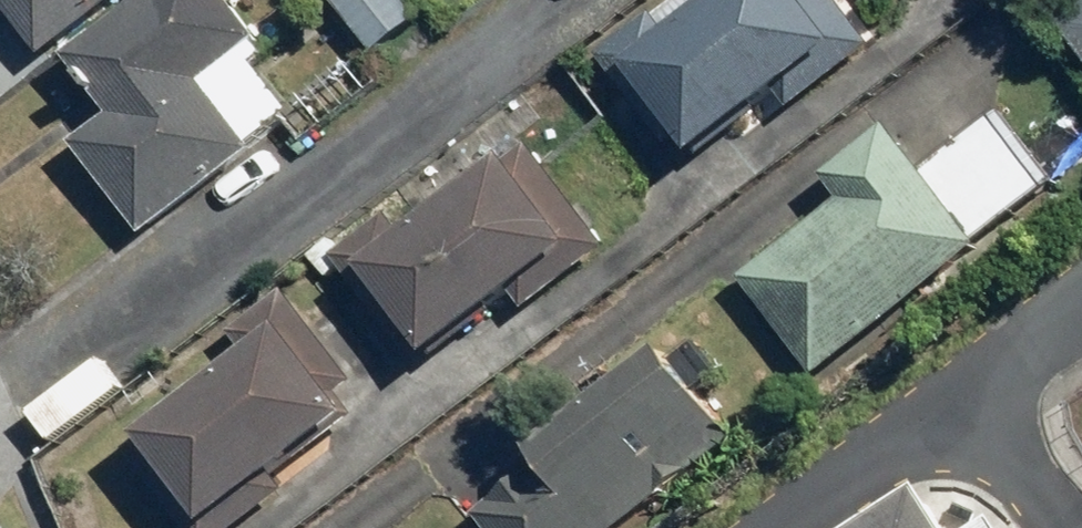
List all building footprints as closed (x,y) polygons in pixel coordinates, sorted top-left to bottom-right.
[(35,24),(5,48),(23,71),(114,0),(16,0),(35,24)] [(248,0),(150,0),(81,57),(122,106),(80,140),(157,233),(302,114),(263,66),(287,47),(248,0)] [(383,51),(430,16),(418,0),(345,0),(383,51)] [(608,55),(677,140),(691,129),(708,151),(798,80),(812,97),(881,42),(847,0),(677,0),(608,55)] [(1070,19),(1081,36),(1081,11),(1070,19)] [(941,167),(905,122),(842,173),(858,192),(751,278),(832,378),(1076,182),(1015,107),(941,167)] [(399,211),(343,254),(424,359),(529,278),(546,300),(614,248),(545,157),(535,165),(524,151),(416,233),(399,211)] [(297,289),(247,329),(259,343),(154,427),(167,444),(149,458),(205,527),(212,527),(367,405),(342,374),(356,362),(297,289)] [(738,374),(712,339),(689,356),(679,343),(550,440),(578,478),(512,527),(633,527),(753,437),(717,390),(738,374)] [(933,487),(868,527),(959,527),(933,487)] [(1004,518),(988,527),(1010,527),(1004,518)]
